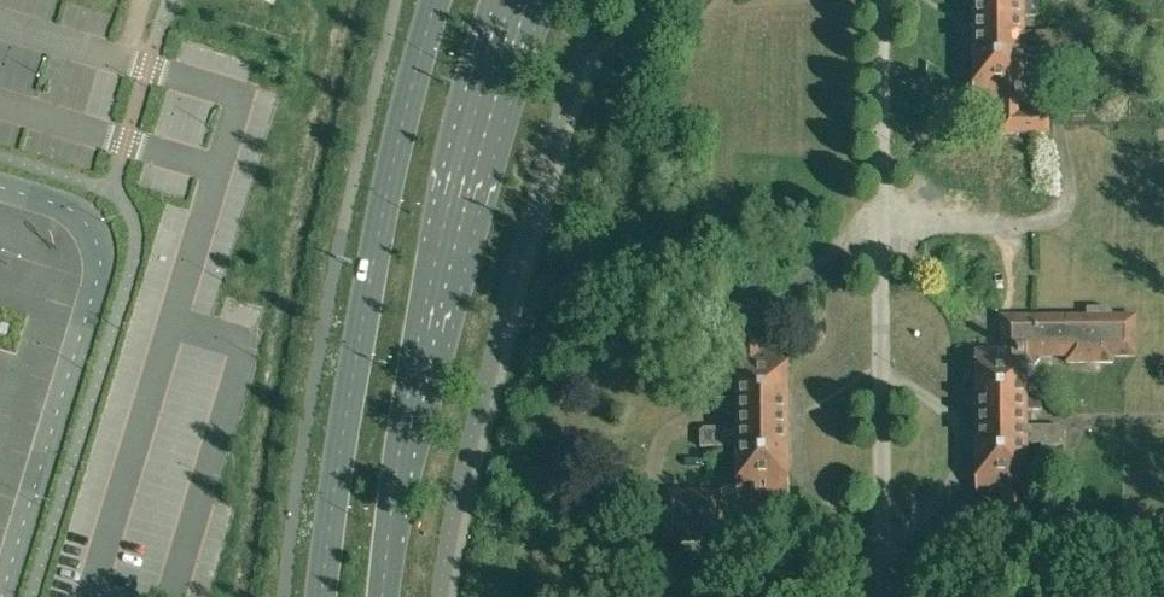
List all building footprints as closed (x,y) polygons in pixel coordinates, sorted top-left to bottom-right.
[(1022,33),(1021,17),(1039,17),(1039,0),(975,0),(976,68),(973,71),(973,79),(976,82),(976,97),(999,97),(999,134),(1049,134),(1049,111),(1022,111),(1022,52),(1061,52),(1061,36),(1057,32),(1022,33)] [(1025,460),(1024,444),(1062,444),(1062,425),(1024,425),(1024,366),(1035,366),(1040,360),(1040,354),(1066,354),(1066,363),(1113,363),(1113,357),(1136,357),(1136,317),(1113,317),(1113,313),(1107,308),(1086,308),(1086,317),(1000,317),(1001,354),(978,354),(978,369),(975,372),(975,380),(978,384),(979,461),(975,465),(975,473),(979,476),(979,491),(1002,491),(1002,540),(1017,540),(1017,545),(1029,545),(1029,540),(1062,540),(1062,518),(1024,518),(1025,482),(1029,482),(1029,460),(1025,460)] [(722,413),(739,412),(740,495),(721,496),(721,492),(660,492),(660,522),(667,522),(667,543),(736,542),(736,547),(748,547),(748,542),(763,542),(763,492),(786,492),(785,477),(789,474),(789,466),(785,463),(785,385),(788,382),(788,373),(785,370),(785,355),(762,355),(762,319),(722,319),(722,341),(739,341),(739,352),(739,402),(722,402),(722,413)]
